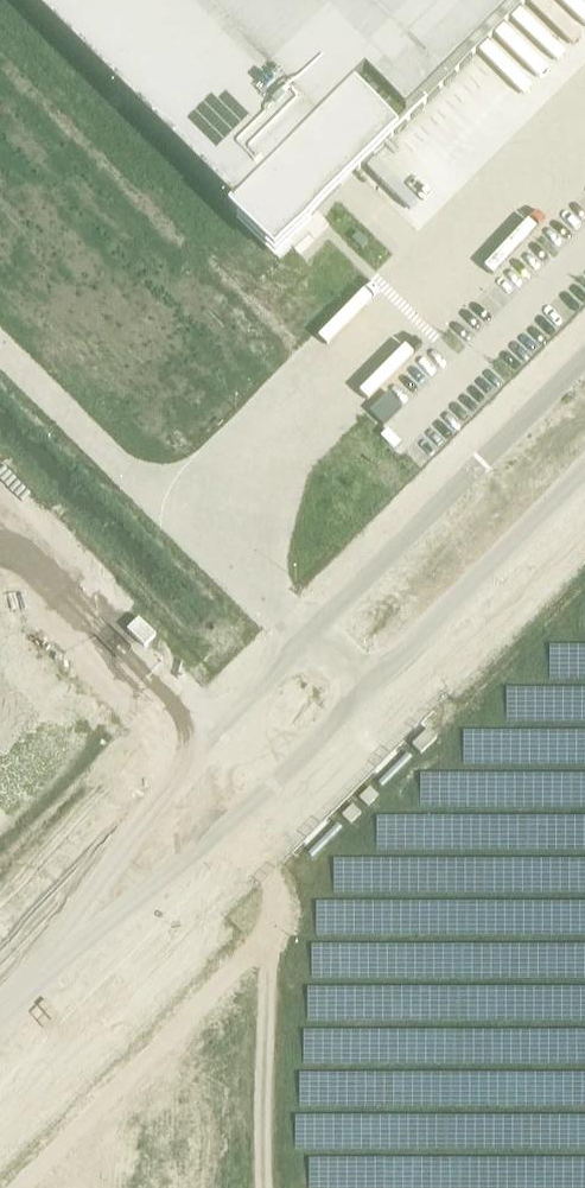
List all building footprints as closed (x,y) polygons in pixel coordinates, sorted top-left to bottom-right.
[(274,254),(317,211),(527,0),(19,0),(274,254)]
